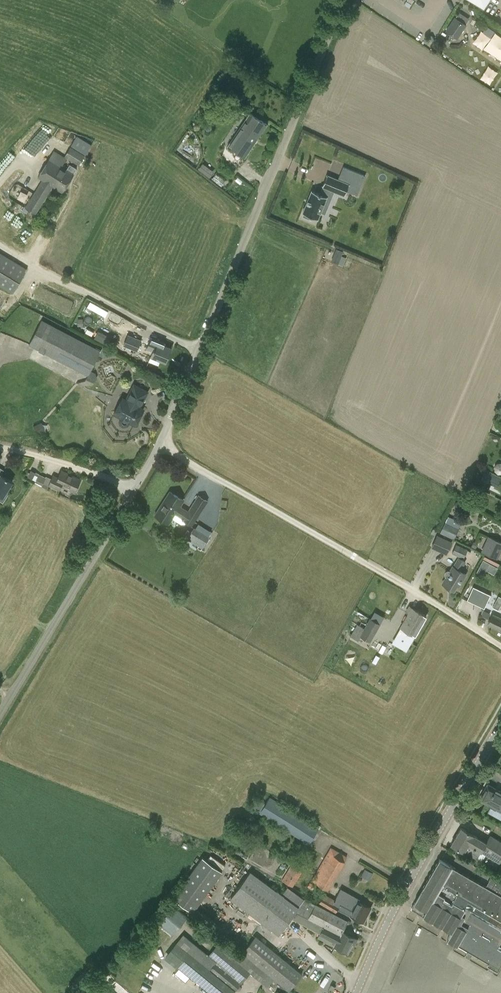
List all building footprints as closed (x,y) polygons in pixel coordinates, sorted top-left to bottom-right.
[(484,9),(490,0),(469,0),(484,9)] [(445,31),(458,39),(467,24),(455,16),(445,31)] [(487,26),(483,32),(491,37),(495,31),(487,26)] [(500,59),(500,36),(493,33),(484,52),(500,59)] [(250,112),(228,146),(245,157),(267,123),(250,112)] [(77,136),(71,145),(86,154),(92,145),(77,136)] [(79,165),(85,155),(70,146),(65,156),(79,165)] [(36,214),(53,185),(63,191),(73,174),(61,167),(66,158),(54,151),(38,176),(42,179),(25,207),(36,214)] [(203,163),(198,168),(206,174),(211,169),(203,163)] [(312,190),(303,212),(305,213),(304,215),(312,219),(312,216),(318,218),(321,211),(325,213),(328,205),(324,203),(327,196),(326,196),(329,188),(345,195),(350,184),(327,175),(323,186),(320,193),(312,190)] [(33,193),(22,188),(18,197),(28,202),(33,193)] [(347,254),(337,251),(333,261),(344,265),(347,254)] [(0,253),(0,285),(12,293),(27,269),(0,253)] [(101,350),(42,319),(29,345),(88,376),(101,350)] [(98,331),(96,339),(108,343),(111,335),(98,331)] [(128,334),(124,345),(137,351),(142,339),(128,334)] [(151,356),(165,362),(172,348),(164,345),(165,343),(152,337),(147,348),(153,351),(151,356)] [(126,399),(123,398),(114,413),(135,425),(144,409),(140,407),(148,392),(134,384),(126,399)] [(60,490),(62,486),(75,492),(81,479),(62,470),(59,476),(54,474),(52,479),(49,485),(60,490)] [(32,479),(42,484),(45,477),(36,472),(32,479)] [(2,496),(12,481),(0,473),(0,495),(2,496)] [(175,513),(183,519),(182,520),(192,526),(208,501),(198,495),(188,510),(180,505),(184,500),(170,491),(155,515),(169,523),(175,513)] [(454,538),(462,521),(448,515),(441,532),(454,538)] [(191,532),(188,530),(184,536),(197,544),(191,554),(196,557),(206,543),(211,546),(215,539),(210,536),(209,537),(194,527),(191,532)] [(447,554),(453,541),(437,534),(431,547),(447,554)] [(498,559),(500,552),(500,542),(488,536),(481,551),(498,559)] [(463,558),(468,549),(457,543),(452,553),(463,558)] [(466,574),(461,571),(466,562),(458,557),(453,566),(443,583),(454,590),(457,584),(459,585),(466,574)] [(486,570),(497,573),(500,562),(483,557),(478,572),(485,574),(486,570)] [(467,600),(484,608),(491,594),(474,586),(467,600)] [(411,607),(400,626),(396,634),(411,642),(415,635),(416,635),(427,616),(411,607)] [(500,630),(500,617),(492,613),(487,624),(500,630)] [(364,628),(357,624),(351,635),(358,640),(361,636),(371,642),(381,624),(370,617),(364,628)] [(491,805),(488,811),(500,819),(500,792),(488,785),(480,799),(491,805)] [(319,828),(270,796),(259,812),(309,844),(319,828)] [(480,851),(499,863),(500,860),(500,841),(490,834),(486,842),(461,827),(451,844),(464,852),(464,851),(476,858),(480,851)] [(331,846),(328,851),(312,880),(328,890),(345,861),(344,860),(347,856),(331,846)] [(193,911),(223,870),(203,855),(173,896),(193,911)] [(498,948),(500,942),(500,931),(500,882),(492,876),(486,886),(453,867),(453,866),(439,859),(411,908),(423,915),(424,913),(453,929),(448,937),(474,953),(473,954),(499,969),(500,965),(500,950),(498,948)] [(282,880),(293,886),(302,871),(291,864),(282,880)] [(361,876),(370,880),(373,872),(365,868),(361,876)] [(325,938),(335,943),(334,946),(348,953),(355,937),(342,931),(347,922),(305,898),(298,906),(250,871),(230,898),(279,935),(291,917),(320,933),(318,937),(324,940),(325,938)] [(371,907),(358,900),(360,898),(341,888),(335,899),(325,893),(319,902),(336,912),(338,908),(364,922),(371,907)] [(172,903),(157,921),(172,933),(187,915),(172,903)] [(169,955),(178,962),(176,964),(190,976),(211,992),(234,992),(236,990),(250,972),(263,983),(270,975),(242,952),(237,957),(226,949),(219,943),(209,954),(185,935),(169,955)] [(256,935),(242,952),(270,975),(274,979),(289,991),(303,974),(256,935)]
